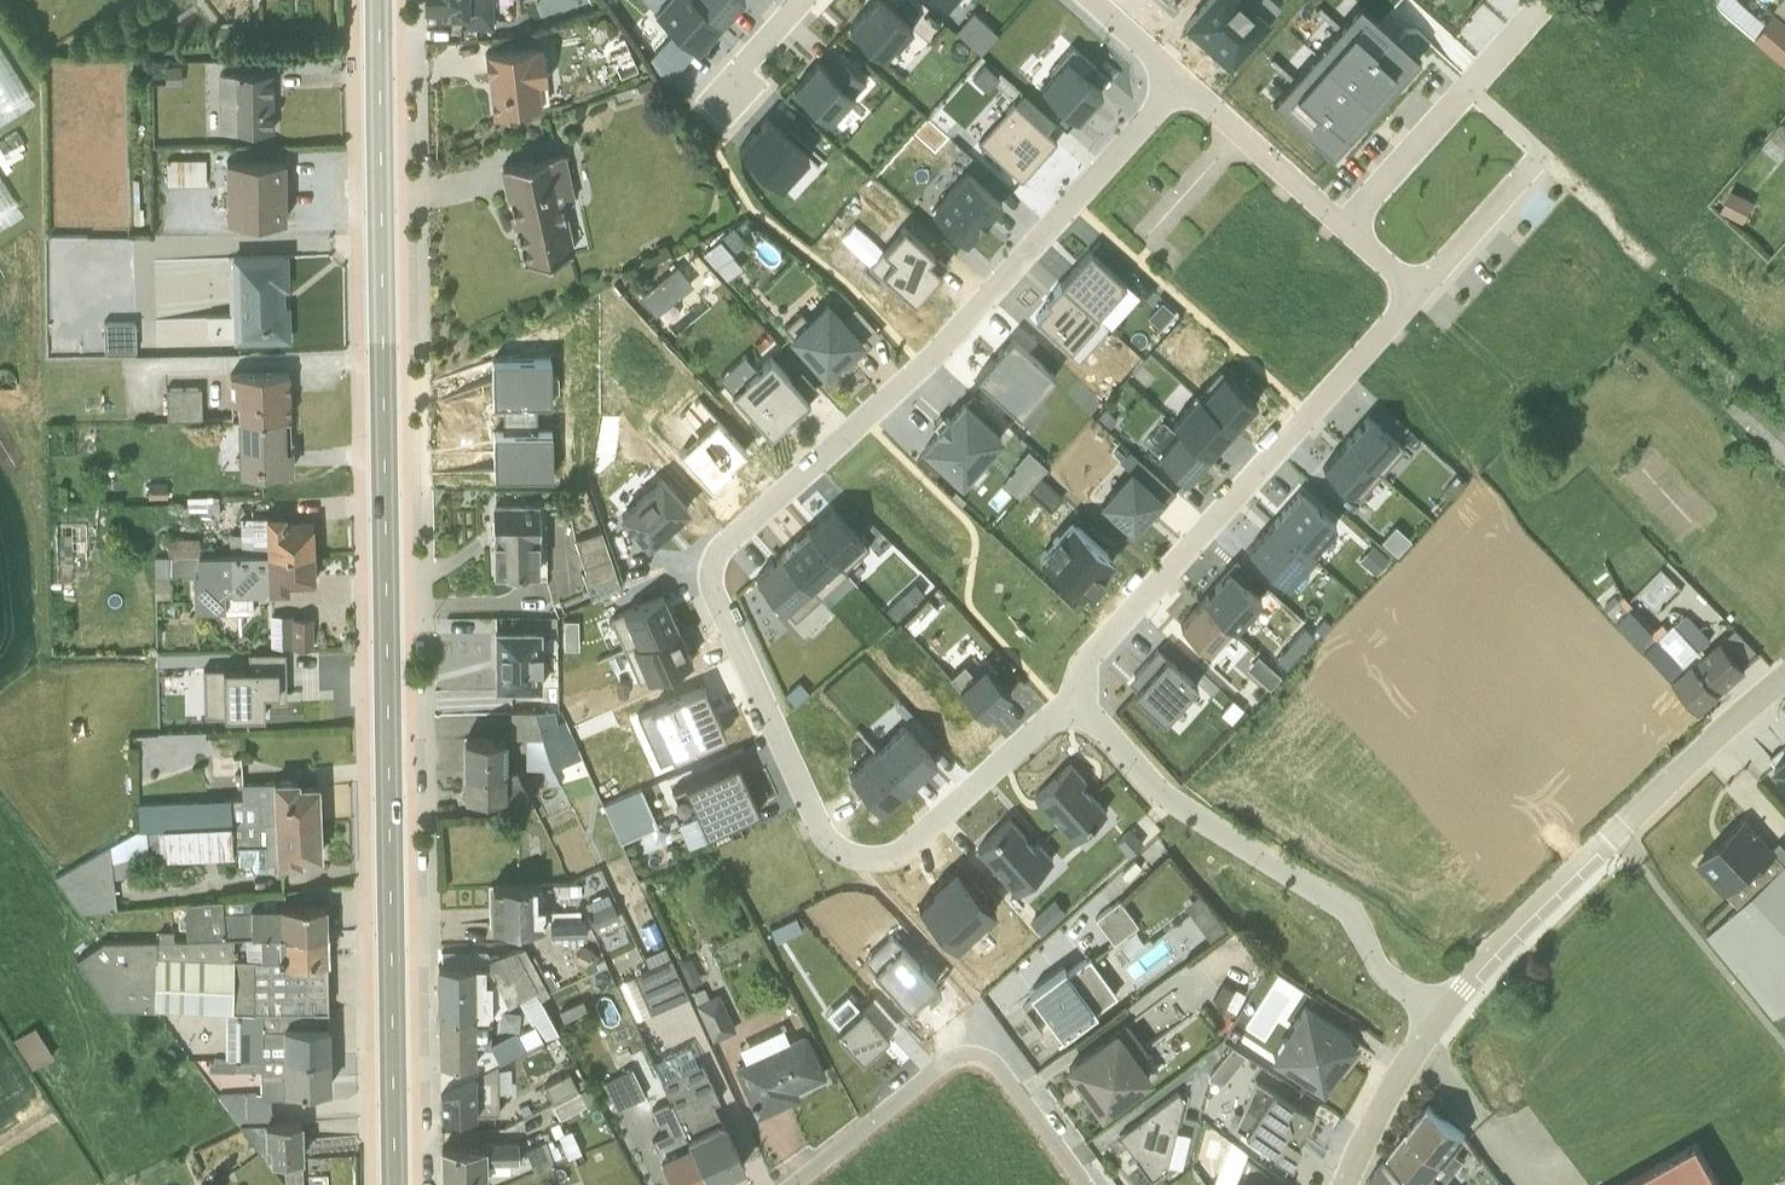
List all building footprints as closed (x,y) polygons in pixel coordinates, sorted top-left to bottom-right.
[(493,27),(492,0),(424,0),(424,7),(448,7),(449,15),(464,15),(465,29),(493,27)] [(653,9),(673,28),(697,49),(720,19),(698,0),(661,0),(653,9)] [(738,0),(700,0),(720,19),(738,0)] [(848,26),(898,70),(925,40),(880,0),(874,0),(865,10),(863,9),(848,26)] [(1185,24),(1229,62),(1280,4),(1275,0),(1206,0),(1185,24)] [(1755,25),(1766,10),(1754,0),(1727,0),(1755,25)] [(1766,10),(1755,25),(1784,50),(1784,0),(1773,0),(1766,10)] [(1271,100),(1330,154),(1419,56),(1360,2),(1271,100)] [(953,29),(980,51),(997,31),(971,8),(953,29)] [(669,81),(697,49),(673,28),(648,57),(669,81)] [(485,51),(492,113),(518,110),(518,104),(540,101),(538,82),(546,81),(542,44),(485,51)] [(817,60),(793,87),(841,130),(876,90),(837,55),(825,67),(817,60)] [(29,98),(0,56),(0,117),(29,98)] [(243,58),(225,58),(225,72),(217,73),(218,130),(271,129),(270,72),(243,72),(243,58)] [(1075,125),(1100,97),(1064,64),(1038,91),(1075,125)] [(164,66),(165,84),(180,83),(180,65),(164,66)] [(1055,144),(1012,107),(978,144),(1020,183),(1055,144)] [(1779,148),(1784,140),(1784,115),(1780,112),(1762,134),(1779,148)] [(781,182),(807,153),(764,114),(737,143),(781,182)] [(574,197),(564,151),(502,165),(523,260),(574,247),(566,215),(563,215),(562,211),(561,209),(561,207),(560,201),(574,197)] [(205,185),(205,159),(167,160),(167,185),(205,185)] [(284,160),(225,161),(226,220),(285,219),(284,160)] [(965,248),(1000,207),(965,176),(929,215),(965,248)] [(1755,188),(1732,176),(1721,197),(1744,209),(1755,188)] [(18,213),(0,181),(0,223),(18,213)] [(911,302),(944,263),(903,224),(867,264),(911,302)] [(699,250),(725,277),(741,262),(731,250),(743,238),(732,225),(699,250)] [(1139,295),(1089,250),(1059,282),(1097,316),(1108,326),(1139,295)] [(234,341),(289,339),(288,304),(283,304),(283,289),(287,288),(287,253),(230,255),(234,341)] [(653,313),(692,281),(676,263),(637,293),(653,313)] [(1059,282),(1045,299),(1048,301),(1034,316),(1068,347),(1097,316),(1059,282)] [(1174,311),(1161,299),(1148,315),(1160,326),(1174,311)] [(828,379),(867,341),(832,300),(792,337),(828,379)] [(233,341),(233,314),(162,315),(162,343),(233,341)] [(1012,338),(977,376),(1018,415),(1054,376),(1012,338)] [(768,434),(806,398),(769,356),(730,391),(768,434)] [(534,401),(549,400),(548,359),(491,359),(492,403),(503,402),(503,417),(534,416),(534,401)] [(810,393),(820,384),(802,366),(793,375),(810,393)] [(1220,369),(1197,395),(1232,427),(1255,401),(1220,369)] [(229,373),(230,417),(289,415),(288,372),(229,373)] [(200,387),(166,388),(166,419),(201,418),(200,387)] [(1232,427),(1197,395),(1172,421),(1179,428),(1208,454),(1232,427)] [(729,466),(745,451),(698,399),(680,416),(698,436),(679,452),(711,487),(732,468),(729,466)] [(999,437),(964,404),(949,419),(947,417),(935,429),(938,431),(924,447),(960,479),(999,437)] [(289,415),(237,418),(238,471),(292,470),(291,447),(290,447),(289,415)] [(492,432),(493,475),(549,472),(548,431),(534,431),(534,416),(503,417),(503,431),(492,432)] [(1143,441),(1156,453),(1185,479),(1208,454),(1179,428),(1175,432),(1162,420),(1143,441)] [(1367,424),(1346,448),(1373,472),(1394,449),(1367,424)] [(1018,494),(1046,464),(1027,447),(1012,462),(1014,464),(1001,479),(1018,494)] [(1373,474),(1345,449),(1324,473),(1352,498),(1373,474)] [(1131,539),(1163,504),(1129,473),(1097,508),(1131,539)] [(1465,481),(1455,473),(1443,486),(1452,495),(1465,481)] [(686,509),(660,480),(621,516),(646,545),(686,509)] [(166,481),(147,483),(148,497),(167,496),(166,481)] [(187,495),(187,517),(218,517),(218,495),(187,495)] [(1298,499),(1274,526),(1309,558),(1333,532),(1298,499)] [(537,504),(493,505),(494,528),(493,528),(493,548),(495,548),(495,569),(515,569),(515,579),(545,579),(544,505),(537,505),(537,504)] [(832,507),(807,529),(843,569),(868,546),(832,507)] [(312,551),(310,520),(285,520),(285,513),(264,514),(264,515),(240,516),(239,517),(240,533),(228,534),(229,553),(312,551)] [(1081,594),(1114,559),(1071,522),(1038,556),(1081,594)] [(1272,527),(1246,555),(1286,591),(1312,562),(1272,527)] [(593,580),(618,572),(604,528),(579,536),(593,580)] [(807,529),(780,554),(819,597),(846,572),(843,569),(807,529)] [(161,543),(161,555),(199,554),(198,538),(166,538),(166,542),(161,543)] [(1374,571),(1388,556),(1372,542),(1359,558),(1374,571)] [(251,593),(288,590),(288,583),(313,582),(312,551),(154,556),(154,591),(168,591),(169,577),(192,576),(193,609),(224,609),(224,614),(252,612),(251,593)] [(755,577),(794,619),(819,597),(780,554),(755,577)] [(1226,577),(1202,604),(1235,634),(1260,607),(1226,577)] [(1712,688),(1744,660),(1760,646),(1736,620),(1721,634),(1718,631),(1707,641),(1704,637),(1713,629),(1688,602),(1669,617),(1663,612),(1657,618),(1624,583),(1619,588),(1615,585),(1604,596),(1700,699),(1712,688)] [(677,627),(662,596),(609,620),(624,651),(677,627)] [(901,622),(911,632),(937,609),(928,598),(901,622)] [(1208,654),(1229,630),(1202,606),(1181,629),(1208,654)] [(270,648),(312,647),(311,617),(292,617),(292,615),(270,615),(270,648)] [(624,651),(638,684),(691,661),(677,627),(624,651)] [(493,631),(494,692),(541,691),(541,631),(493,631)] [(203,668),(203,694),(223,694),(223,715),(263,714),(263,701),(285,700),(285,666),(284,650),(247,651),(247,667),(203,668)] [(1197,692),(1156,654),(1127,685),(1138,695),(1131,702),(1162,730),(1197,692)] [(1281,678),(1257,657),(1245,671),(1269,692),(1281,678)] [(985,716),(1010,694),(984,665),(973,675),(963,664),(949,677),(985,716)] [(659,766),(725,735),(703,685),(637,716),(659,766)] [(552,707),(533,712),(541,729),(553,773),(579,762),(564,722),(557,724),(552,707)] [(541,771),(549,789),(560,788),(554,774),(533,712),(511,712),(511,739),(525,739),(526,771),(541,771)] [(875,751),(908,787),(936,761),(902,724),(874,749),(875,751)] [(504,739),(464,739),(465,772),(510,771),(510,752),(505,752),(504,739)] [(1775,757),(1784,768),(1784,749),(1775,757)] [(881,811),(908,787),(875,751),(849,775),(881,811)] [(240,756),(210,757),(211,776),(234,775),(236,824),(318,820),(318,814),(320,812),(317,797),(316,784),(296,785),(296,780),(241,782),(240,756)] [(666,795),(687,843),(759,810),(737,763),(666,795)] [(1066,766),(1035,794),(1073,836),(1107,804),(1096,791),(1089,797),(1078,785),(1081,782),(1066,766)] [(502,798),(527,797),(513,771),(465,772),(465,798),(482,798),(483,803),(501,803),(502,798)] [(229,797),(155,801),(155,815),(191,813),(191,826),(230,824),(229,797)] [(1774,1009),(1784,1002),(1784,855),(1776,846),(1776,845),(1778,844),(1746,809),(1695,855),(1725,887),(1727,886),(1739,898),(1707,929),(1774,1009)] [(319,854),(320,853),(319,835),(322,832),(322,825),(319,823),(318,820),(236,824),(230,824),(191,826),(136,828),(55,876),(80,911),(115,908),(116,907),(111,862),(147,850),(164,849),(164,857),(165,857),(231,854),(232,852),(231,850),(237,850),(237,862),(238,862),(250,862),(250,865),(255,869),(261,869),(265,865),(265,861),(274,861),(275,863),(301,862),(302,861),(302,854),(319,854)] [(1007,825),(976,853),(1014,895),(1048,864),(1037,851),(1030,856),(1019,844),(1022,842),(1007,825)] [(992,920),(953,876),(914,912),(953,955),(992,920)] [(568,893),(579,893),(579,884),(552,884),(552,894),(557,895),(558,899),(567,899),(568,893)] [(541,885),(492,885),(493,925),(549,924),(550,936),(585,936),(585,918),(579,918),(579,910),(542,910),(541,885)] [(185,936),(327,930),(326,902),(285,902),(284,892),(184,901),(185,936)] [(1208,935),(1223,924),(1198,892),(1183,903),(1208,935)] [(607,896),(586,906),(596,927),(617,917),(607,896)] [(1136,924),(1119,900),(1094,917),(1111,941),(1136,924)] [(794,913),(768,925),(776,941),(802,929),(794,913)] [(110,1008),(327,1008),(326,958),(328,957),(328,955),(234,955),(232,935),(102,939),(93,929),(69,947),(76,957),(75,959),(110,1008)] [(246,955),(328,955),(327,930),(245,935),(246,955)] [(912,1011),(939,986),(891,934),(864,959),(912,1011)] [(587,971),(605,963),(603,958),(595,961),(598,953),(591,950),(591,948),(580,943),(573,959),(584,964),(587,971)] [(523,946),(513,948),(540,996),(556,985),(548,970),(543,972),(533,953),(529,956),(523,946)] [(438,964),(438,1012),(486,1013),(534,987),(513,948),(497,953),(496,949),(440,950),(440,964),(438,964)] [(1062,967),(1029,991),(1061,1035),(1116,994),(1088,956),(1065,972),(1062,967)] [(617,981),(634,1018),(686,994),(669,958),(617,981)] [(678,963),(689,987),(700,981),(689,958),(678,963)] [(438,1012),(439,1089),(558,1030),(534,987),(517,997),(529,1021),(489,1043),(490,1045),(484,1045),(484,1040),(489,1040),(489,1038),(486,1039),(486,1037),(489,1037),(489,1020),(486,1019),(486,1013),(438,1012)] [(702,987),(693,992),(697,1002),(695,1004),(712,1040),(735,1030),(718,993),(707,997),(702,987)] [(874,995),(835,1030),(861,1059),(888,1035),(900,1024),(874,995)] [(581,997),(558,1008),(563,1019),(586,1008),(581,997)] [(1301,1004),(1270,1052),(1317,1083),(1328,1066),(1332,1068),(1341,1054),(1338,1052),(1349,1035),(1301,1004)] [(226,1055),(329,1054),(328,1024),(327,1008),(226,1008),(226,1055)] [(17,1035),(35,1065),(56,1053),(37,1022),(17,1035)] [(1148,1050),(1127,1022),(1068,1066),(1101,1110),(1149,1074),(1138,1058),(1148,1050)] [(736,1065),(757,1112),(796,1095),(793,1087),(821,1074),(803,1033),(787,1040),(781,1027),(738,1047),(744,1061),(736,1065)] [(712,1102),(719,1098),(701,1061),(696,1062),(687,1044),(652,1062),(673,1106),(708,1181),(742,1164),(712,1102)] [(1208,1073),(1206,1078),(1220,1083),(1244,1053),(1231,1044),(1208,1073)] [(329,1054),(213,1056),(213,1061),(209,1061),(209,1069),(233,1069),(234,1067),(260,1067),(261,1092),(217,1094),(238,1120),(269,1119),(270,1096),(303,1096),(303,1087),(329,1086),(329,1054)] [(439,1089),(441,1118),(475,1114),(475,1111),(495,1110),(494,1062),(439,1089)] [(644,1094),(631,1066),(601,1080),(615,1107),(644,1094)] [(576,1085),(568,1070),(544,1083),(552,1098),(576,1085)] [(1256,1079),(1235,1124),(1271,1147),(1270,1152),(1290,1163),(1311,1114),(1256,1079)] [(578,1089),(551,1104),(559,1117),(593,1098),(586,1086),(579,1090),(578,1089)] [(1182,1098),(1176,1090),(1118,1133),(1149,1176),(1165,1165),(1182,1098)] [(673,1184),(699,1184),(708,1181),(669,1098),(651,1106),(659,1123),(665,1121),(669,1129),(651,1138),(659,1154),(673,1184)] [(1429,1100),(1389,1151),(1401,1160),(1394,1168),(1411,1184),(1447,1184),(1443,1181),(1463,1155),(1452,1147),(1465,1130),(1429,1100)] [(301,1119),(238,1120),(266,1157),(268,1156),(275,1162),(288,1162),(288,1156),(301,1156),(301,1119)] [(1117,1121),(1093,1134),(1098,1144),(1122,1130),(1117,1121)] [(525,1146),(534,1169),(580,1151),(571,1127),(557,1133),(559,1140),(547,1145),(544,1139),(525,1146)] [(524,1161),(524,1150),(518,1149),(517,1140),(481,1140),(481,1147),(441,1148),(441,1181),(485,1180),(486,1163),(517,1162),(518,1162),(524,1161)] [(1627,1184),(1722,1184),(1700,1145),(1627,1184)] [(331,1154),(302,1153),(301,1184),(330,1184),(331,1154)] [(1269,1175),(1244,1158),(1238,1170),(1220,1163),(1211,1184),(1264,1184),(1269,1175)] [(1366,1179),(1372,1184),(1411,1184),(1394,1168),(1383,1159),(1366,1179)]
